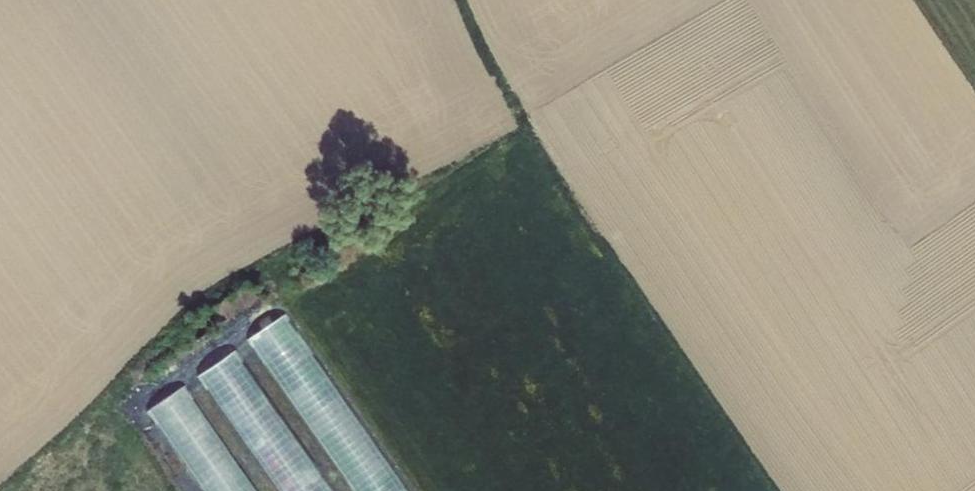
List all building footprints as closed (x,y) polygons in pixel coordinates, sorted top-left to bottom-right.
[(301,305),(263,329),(364,490),(416,490),(301,305)] [(292,490),(343,490),(250,342),(213,365),(292,490)] [(194,381),(153,407),(206,487),(223,476),(233,490),(267,490),(194,381)]
